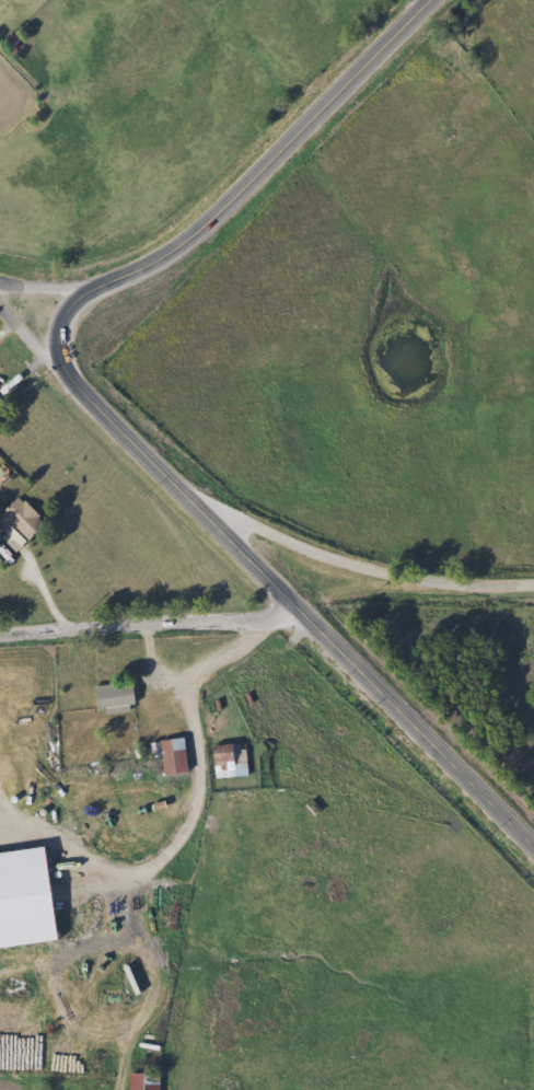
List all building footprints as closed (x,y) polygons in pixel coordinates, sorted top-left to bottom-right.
[(10,525),(0,536),(0,509),(13,495),(43,523),(25,541),(10,525)] [(132,707),(94,707),(94,684),(132,684),(132,707)] [(161,775),(158,740),(183,738),(186,773),(161,775)] [(211,744),(245,744),(245,778),(211,778),(211,744)] [(158,1074),(157,1089),(127,1089),(127,1072),(158,1074)] [(236,1077),(236,1089),(215,1089),(216,1077),(236,1077)]
